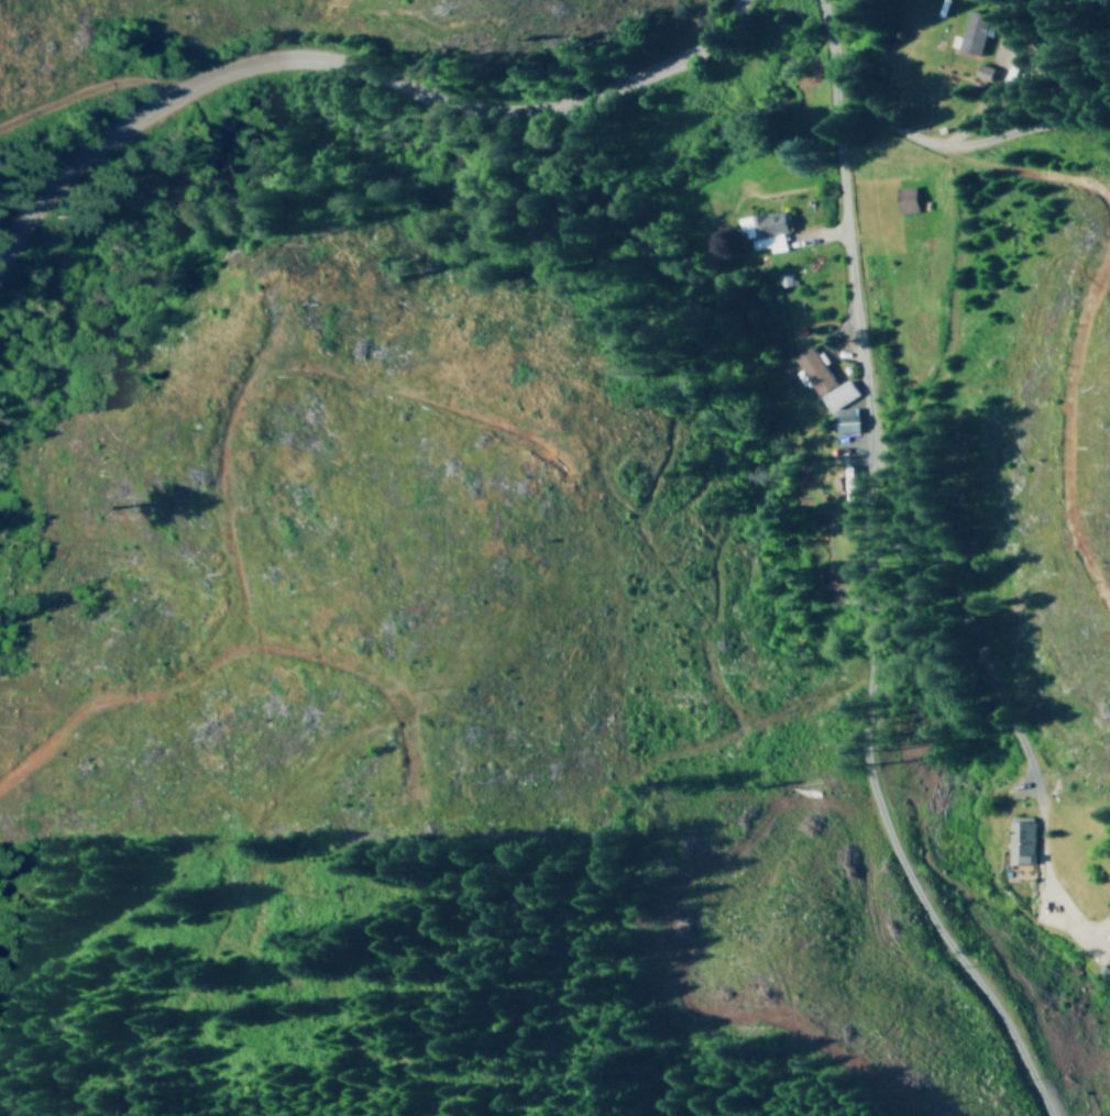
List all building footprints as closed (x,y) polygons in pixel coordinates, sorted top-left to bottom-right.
[(960,35),(951,34),(948,47),(983,55),(988,30),(982,28),(985,13),(966,9),(960,35)] [(988,79),(991,65),(976,62),(972,75),(988,79)] [(892,188),(894,213),(914,211),(912,186),(892,188)] [(752,249),(768,246),(769,252),(784,249),(781,231),(785,230),(781,210),(737,217),(741,240),(750,238),(752,249)] [(818,352),(813,355),(809,346),(792,355),(813,395),(834,385),(818,352)] [(856,395),(846,378),(816,395),(825,411),(829,411),(830,434),(855,434),(854,407),(856,395)] [(1029,820),(1005,820),(1005,862),(1029,863),(1029,820)] [(1109,943),(1109,920),(1101,938),(1109,943)]
